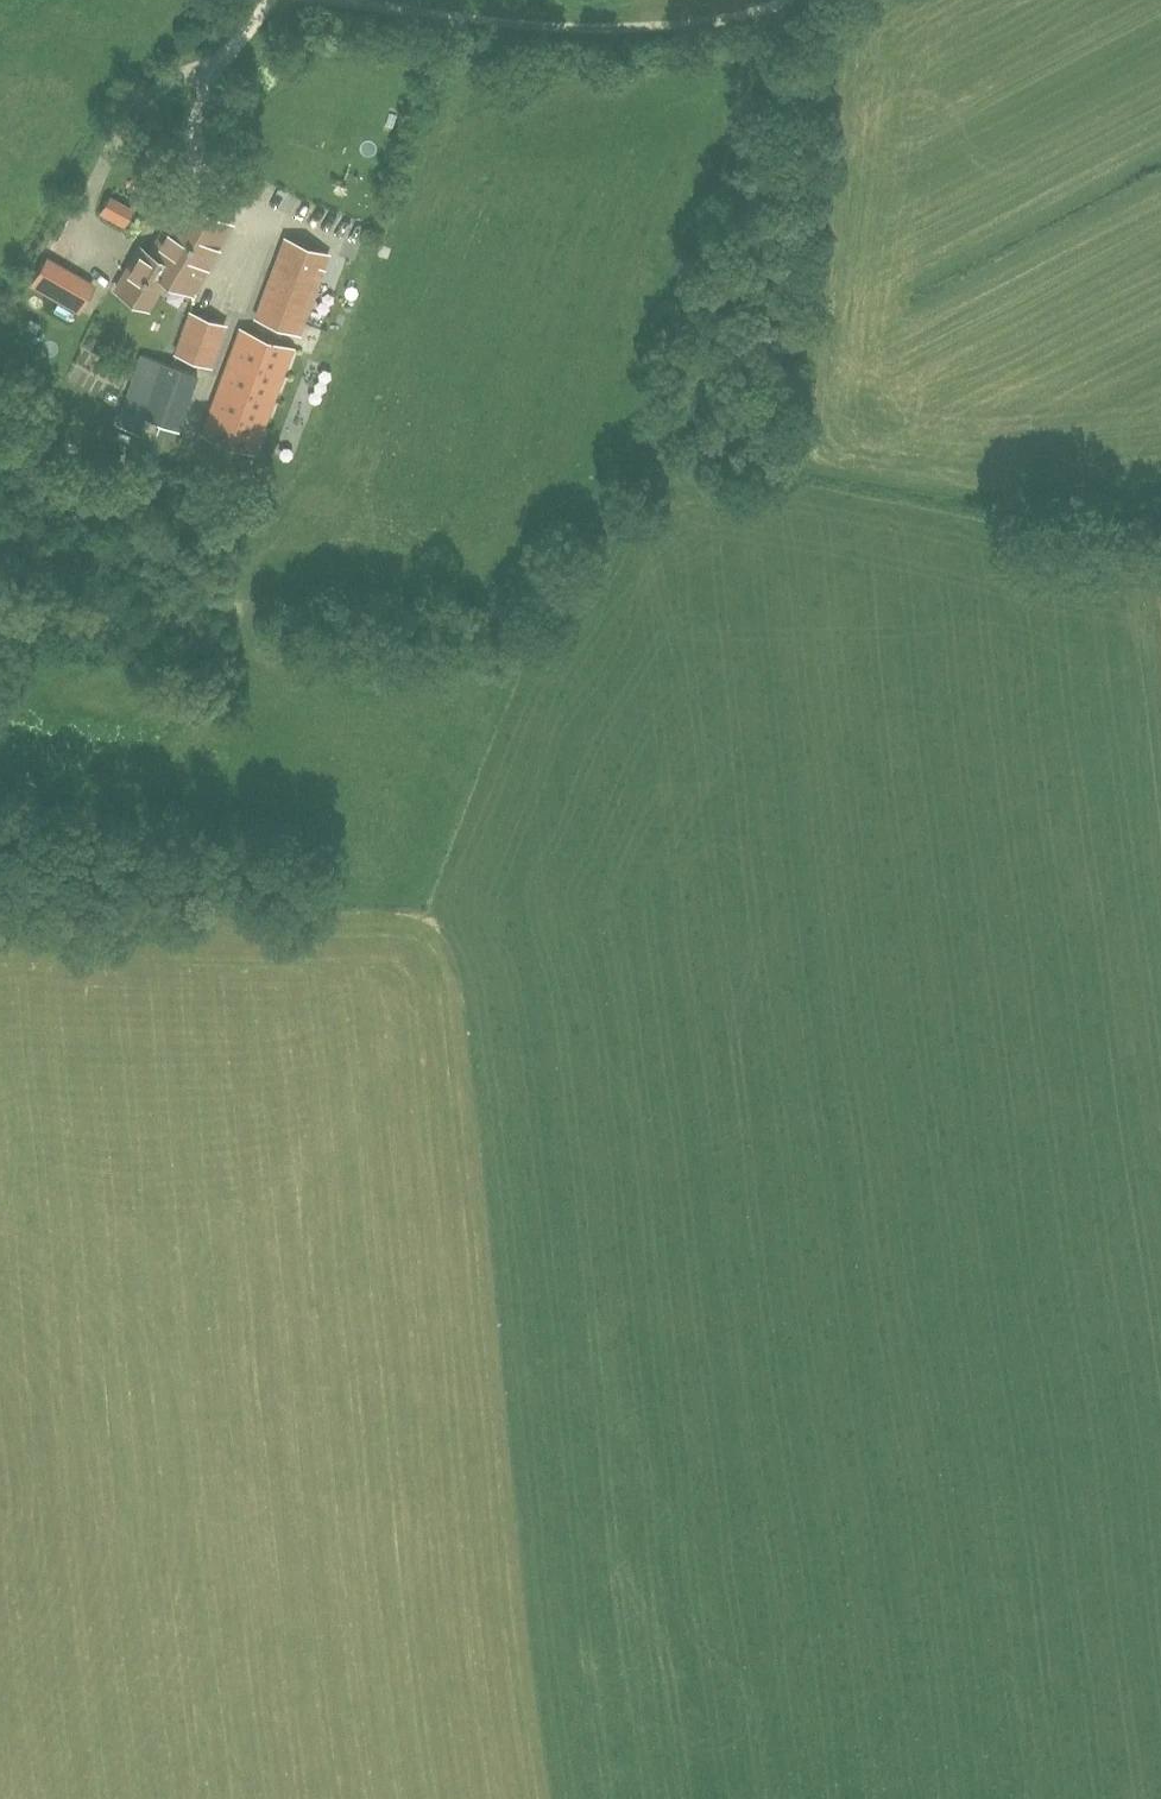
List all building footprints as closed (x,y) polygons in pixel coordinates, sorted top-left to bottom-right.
[(147,304),(163,276),(191,291),(230,223),(183,197),(146,262),(135,256),(117,287),(147,304)] [(324,251),(283,236),(253,316),(269,322),(272,313),(298,322),(324,251)] [(209,364),(223,324),(190,312),(176,352),(209,364)] [(240,327),(201,432),(251,451),(290,346),(240,327)] [(177,429),(196,376),(143,356),(119,423),(137,430),(142,417),(177,429)]
